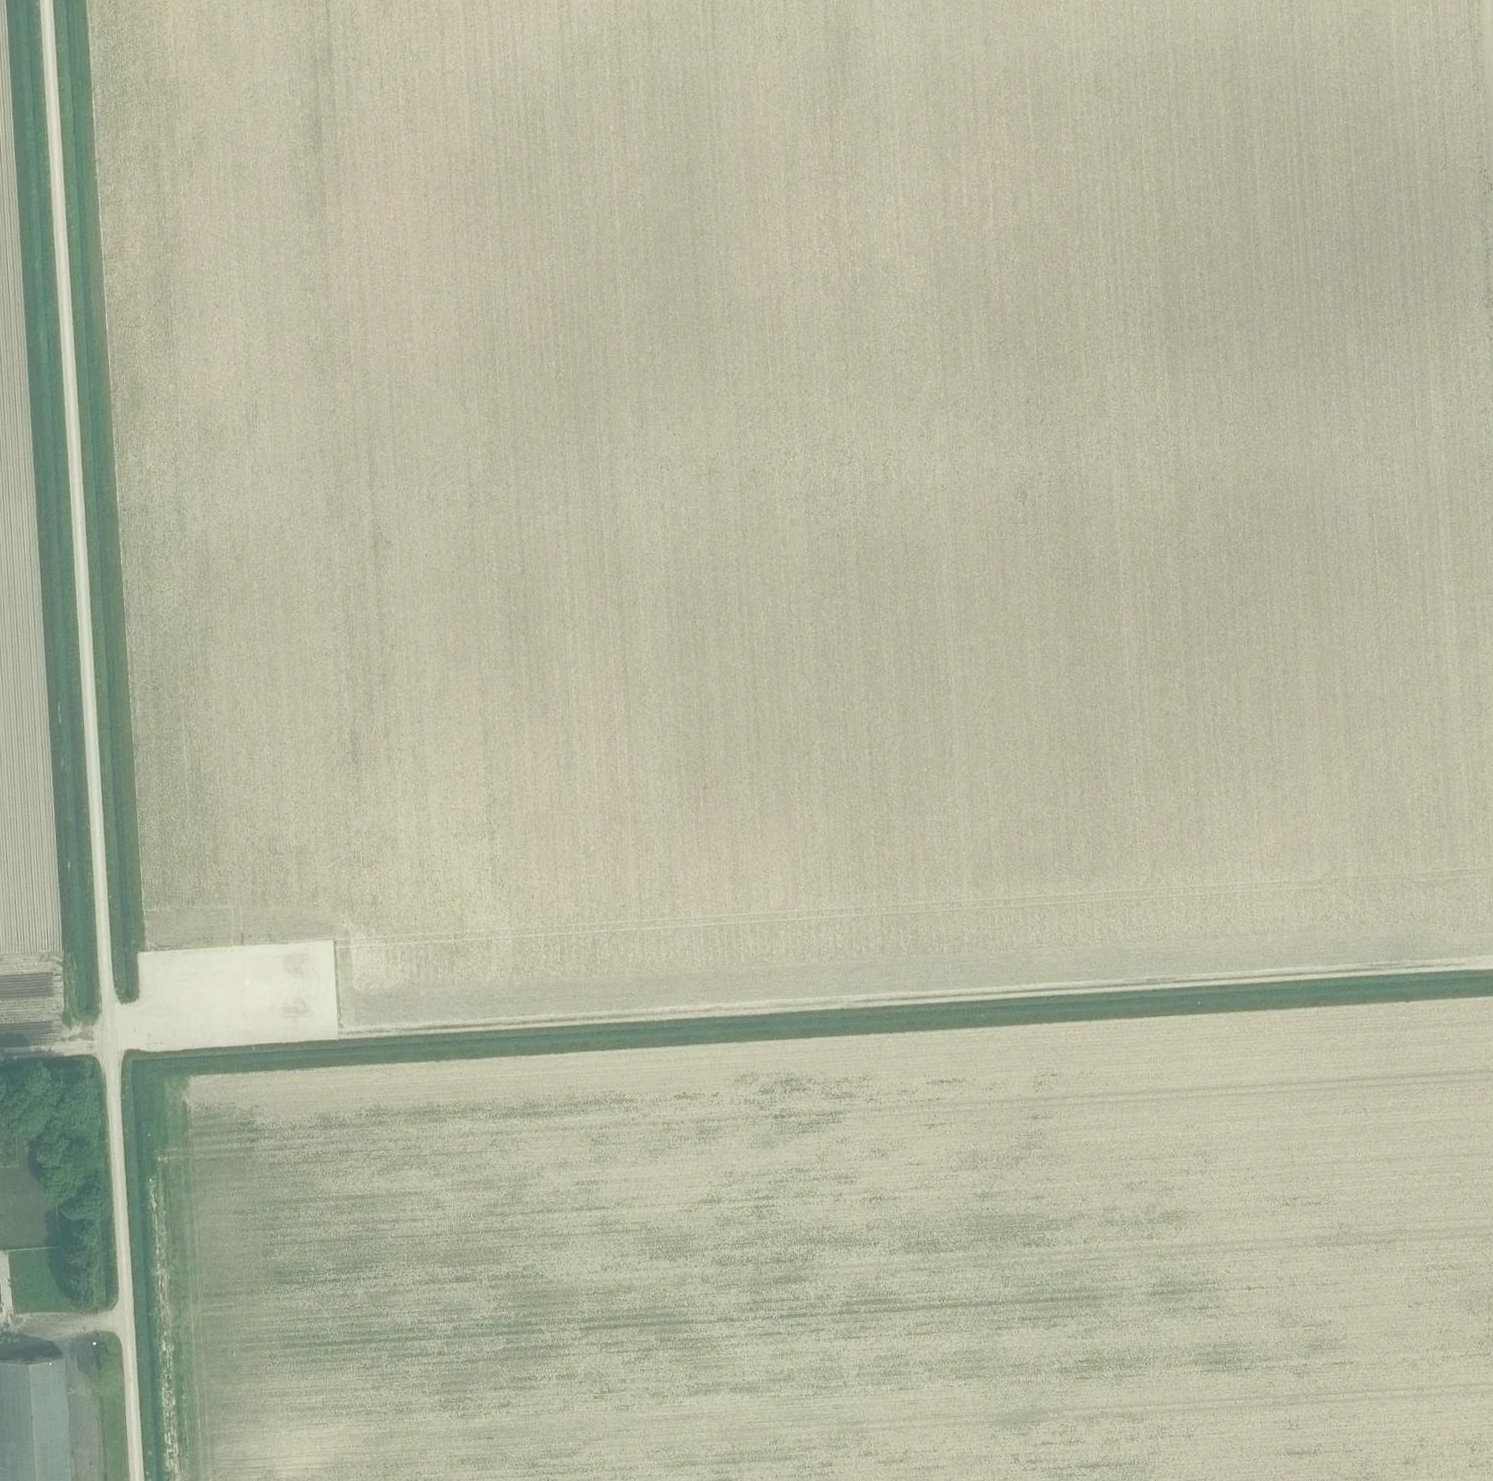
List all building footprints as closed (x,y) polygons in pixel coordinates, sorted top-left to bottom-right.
[(45,1355),(0,1358),(0,1453),(0,1458),(0,1469),(0,1477),(0,1480),(72,1480),(65,1354),(45,1355)]
